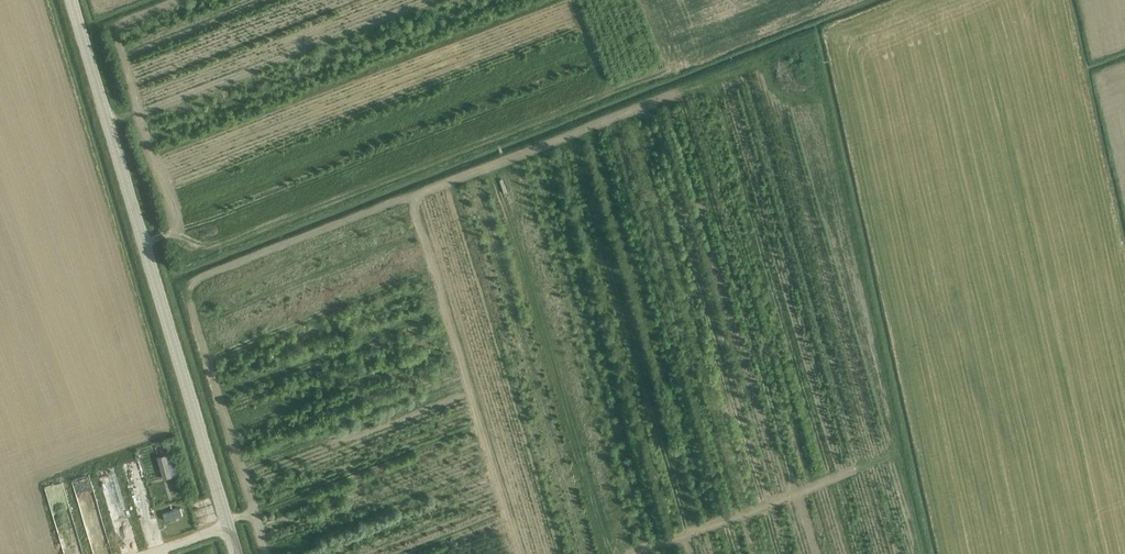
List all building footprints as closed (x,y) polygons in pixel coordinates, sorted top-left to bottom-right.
[(166,454),(157,457),(163,479),(172,476),(166,454)] [(166,512),(168,520),(186,514),(183,506),(166,512)]
